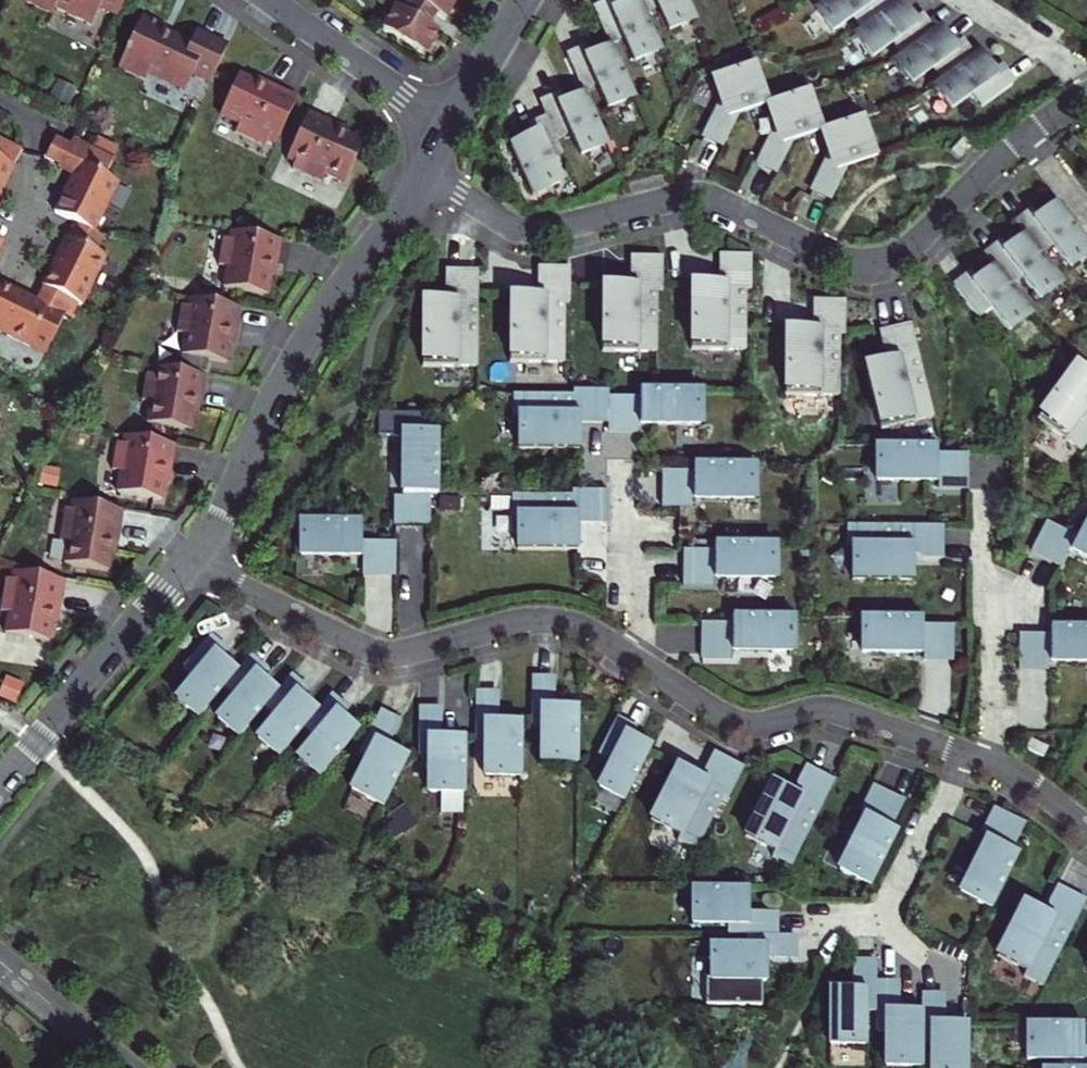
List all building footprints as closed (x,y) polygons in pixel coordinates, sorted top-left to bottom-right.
[(125,0),(25,0),(24,2),(52,15),(55,7),(92,25),(100,8),(117,16),(125,0)] [(402,12),(428,28),(435,16),(446,22),(458,0),(409,0),(402,12)] [(605,38),(621,31),(634,60),(658,49),(639,7),(636,0),(620,0),(614,3),(613,0),(602,0),(590,5),(605,38)] [(639,7),(655,0),(668,29),(692,18),(684,0),(636,0),(639,7)] [(812,12),(828,35),(848,20),(858,34),(889,11),(881,0),(829,0),(812,12)] [(896,6),(889,11),(858,34),(852,38),(868,60),(888,46),(898,59),(929,37),(916,19),(909,23),(896,6)] [(402,12),(394,8),(381,30),(425,56),(438,34),(428,28),(402,12)] [(210,82),(227,47),(195,32),(189,45),(162,32),(165,27),(141,16),(117,68),(145,81),(148,73),(185,91),(193,74),(210,82)] [(936,31),(929,37),(898,59),(892,63),(908,85),(928,71),(937,85),(968,62),(955,44),(949,49),(936,31)] [(563,51),(578,84),(593,77),(606,106),(631,95),(606,40),(587,49),(584,42),(563,51)] [(976,57),(968,62),(937,85),(932,89),(948,111),(968,97),(977,110),(1008,88),(995,70),(989,74),(976,57)] [(754,66),(715,79),(724,106),(718,108),(703,138),(722,148),(739,114),(767,104),(754,66)] [(266,141),(274,145),(297,97),(267,83),(265,87),(254,83),(238,75),(219,115),(238,124),(234,132),(264,146),(266,141)] [(256,78),(254,83),(265,87),(267,83),(256,78)] [(557,88),(536,97),(543,112),(551,130),(566,124),(579,152),(604,141),(579,86),(560,95),(557,88)] [(808,92),(768,106),(778,132),(772,134),(757,165),(776,174),(793,140),(821,130),(808,92)] [(338,125),(308,111),(286,159),(294,163),(292,168),(321,182),(325,174),(344,183),(363,142),(346,135),(336,130),(338,125)] [(551,130),(543,112),(523,121),(526,128),(506,137),(531,192),(556,181),(543,152),(558,145),(551,130)] [(862,118),(823,132),(832,159),(827,160),(811,191),(831,201),(847,167),(876,157),(862,118)] [(338,125),(336,130),(346,135),(349,130),(338,125)] [(21,151),(0,140),(0,193),(21,151)] [(68,147),(54,140),(45,157),(45,158),(60,165),(68,147)] [(86,148),(72,141),(68,147),(60,165),(57,170),(72,177),(86,148)] [(112,161),(86,148),(72,177),(54,213),(74,222),(93,232),(117,183),(104,176),(112,161)] [(1015,225),(1023,236),(1037,254),(1050,244),(1070,268),(1086,255),(1086,247),(1054,204),(1037,217),(1033,211),(1015,225)] [(74,222),(67,237),(96,252),(103,237),(93,232),(74,222)] [(276,273),(282,240),(229,232),(228,240),(223,240),(217,272),(226,273),(222,294),(266,301),(269,284),(271,272),(276,273)] [(1002,243),(984,256),(993,267),(1007,285),(1020,275),(1039,300),(1060,283),(1037,254),(1023,236),(1007,249),(1002,243)] [(96,252),(67,237),(42,287),(71,301),(81,306),(105,256),(96,252)] [(750,291),(750,255),(718,255),(718,284),(692,284),(691,344),(724,344),(724,350),(744,350),(745,290),(750,291)] [(661,292),(662,257),(630,257),(629,286),(603,286),(603,345),(636,346),(636,352),(656,352),(657,292),(661,292)] [(569,303),(569,268),(537,267),(537,297),(511,297),(510,356),(543,356),(543,363),(563,363),(564,303),(569,303)] [(971,274),(954,288),(976,317),(989,307),(1008,332),(1030,315),(1007,285),(993,267),(976,280),(971,274)] [(476,364),(477,271),(444,270),(444,288),(449,298),(424,298),(423,357),(456,357),(456,364),(476,364)] [(0,284),(0,332),(29,346),(36,333),(51,341),(64,316),(35,301),(0,284)] [(42,287),(35,301),(64,316),(71,301),(42,287)] [(236,330),(240,307),(187,299),(186,307),(181,306),(176,333),(185,334),(181,355),(225,363),(229,340),(231,329),(236,330)] [(844,336),(844,301),(812,301),(812,330),(786,330),(785,389),(818,390),(818,396),(838,396),(839,336),(844,336)] [(929,415),(906,325),(874,333),(878,350),(885,358),(861,364),(877,428),(909,421),(929,415)] [(201,398),(205,376),(153,367),(151,375),(146,374),(141,401),(150,402),(147,424),(190,431),(196,398),(201,398)] [(1076,367),(1037,421),(1080,452),(1086,443),(1086,375),(1076,367)] [(518,450),(579,450),(579,428),(607,428),(607,398),(608,391),(572,391),(572,396),(512,395),(512,416),(518,416),(518,450)] [(607,428),(607,430),(636,430),(637,425),(699,426),(699,392),(640,391),(640,398),(607,398),(607,428)] [(436,495),(437,435),(403,435),(402,497),(397,497),(397,524),(429,524),(430,494),(436,495)] [(171,468),(175,445),(122,436),(121,444),(116,443),(111,470),(120,472),(117,493),(160,500),(164,480),(166,467),(171,468)] [(935,447),(876,447),(876,481),(938,481),(938,487),(964,487),(964,454),(935,454),(935,447)] [(753,466),(694,465),(694,472),(664,471),(664,504),(690,504),(690,499),(753,500),(753,466)] [(606,528),(607,491),(571,491),(571,495),(511,495),(511,516),(517,516),(517,549),(578,550),(578,528),(606,528)] [(117,543),(123,510),(71,501),(69,510),(64,510),(58,542),(67,543),(64,564),(107,571),(111,553),(113,542),(117,543)] [(1045,522),(1030,551),(1059,566),(1068,549),(1086,559),(1086,521),(1086,520),(1077,538),(1045,522)] [(360,522),(300,522),(300,556),(362,557),(362,575),(395,576),(395,543),(359,542),(360,522)] [(938,526),(844,525),(844,546),(851,546),(850,578),(909,579),(910,554),(919,559),(937,559),(938,526)] [(715,544),(715,551),(685,551),(685,583),(711,584),(711,579),(774,579),(774,545),(715,544)] [(60,580),(8,571),(6,580),(1,579),(0,587),(0,612),(5,612),(1,633),(45,641),(48,622),(50,612),(55,612),(60,580)] [(792,618),(732,617),(732,624),(703,623),(703,656),(729,656),(729,651),(791,652),(792,618)] [(920,619),(861,618),(861,652),(923,653),(923,658),(950,658),(950,626),(920,625),(920,619)] [(1050,628),(1050,635),(1018,635),(1018,667),(1047,667),(1047,662),(1086,663),(1086,629),(1050,628)] [(223,688),(236,672),(220,658),(225,652),(208,638),(182,668),(195,679),(177,700),(198,718),(223,688)] [(263,707),(277,691),(260,678),(265,671),(248,657),(236,672),(223,688),(236,698),(218,720),(238,737),(263,707)] [(304,727),(317,711),(301,698),(306,691),(289,677),(277,691),(263,707),(276,718),(258,740),(279,757),(304,727)] [(551,680),(531,680),(531,727),(541,727),(541,761),(576,761),(576,707),(551,707),(551,680)] [(519,776),(520,722),(495,722),(495,695),(475,695),(474,742),(485,742),(484,776),(519,776)] [(298,759),(319,776),(357,731),(341,717),(346,711),(329,697),(317,711),(304,727),(316,738),(298,759)] [(463,792),(463,738),(438,738),(438,711),(418,711),(418,758),(428,758),(428,792),(463,792)] [(383,806),(407,758),(385,746),(397,722),(378,713),(357,755),(367,759),(351,790),(383,806)] [(623,800),(650,747),(631,737),(635,730),(615,720),(597,755),(612,763),(599,788),(623,800)] [(727,798),(743,767),(715,753),(702,778),(677,766),(650,820),(681,835),(678,841),(696,850),(723,796),(727,798)] [(878,785),(902,793),(909,771),(884,763),(878,785)] [(791,866),(834,780),(805,765),(796,783),(797,789),(795,793),(773,781),(745,836),(775,851),(773,857),(791,866)] [(890,830),(905,801),(874,786),(861,812),(867,815),(840,870),(869,885),(896,833),(890,830)] [(1011,852),(1025,824),(995,808),(982,834),(988,837),(960,893),(990,908),(1016,855),(1011,852)] [(1043,984),(1086,898),(1058,883),(1049,901),(1049,907),(1048,910),(1025,899),(997,954),(1028,969),(1025,975),(1043,984)] [(721,935),(760,935),(760,915),(733,914),(734,890),(679,889),(679,924),(713,924),(713,935),(721,935)] [(760,935),(721,935),(721,946),(687,945),(687,980),(741,980),(741,956),(768,956),(768,935),(760,935)] [(875,984),(875,965),(855,965),(855,991),(830,991),(829,1045),(864,1046),(864,1012),(875,1012),(875,984)] [(920,1050),(921,1012),(896,1011),(896,984),(875,984),(875,1012),(875,1031),(885,1031),(885,1065),(920,1066),(920,1050)] [(966,1030),(941,1030),(941,1003),(921,1003),(921,1012),(920,1050),(931,1050),(931,1067),(965,1067),(966,1030)] [(1076,1050),(1077,1025),(1022,1025),(1022,1060),(1056,1060),(1056,1067),(1086,1067),(1086,1050),(1076,1050)]
